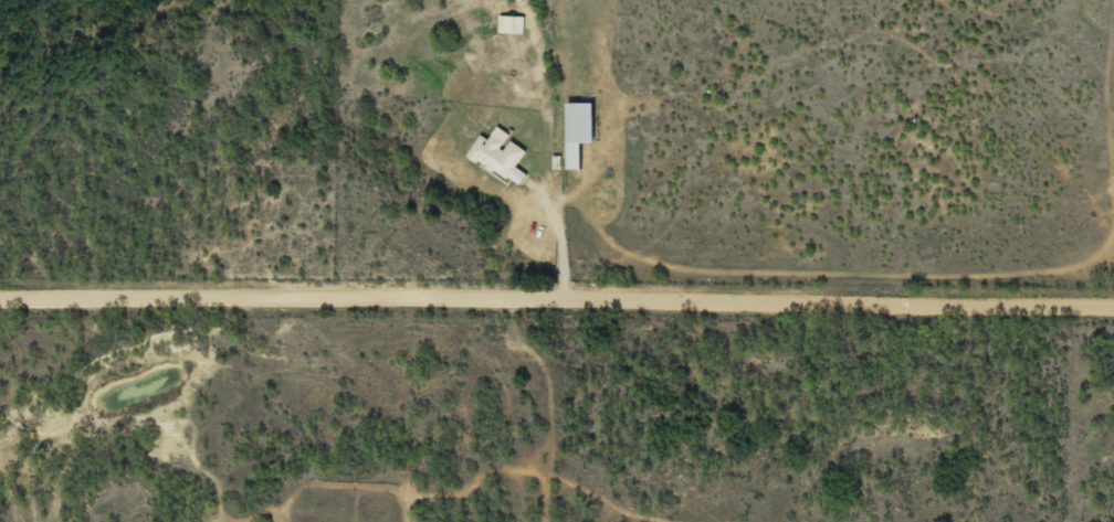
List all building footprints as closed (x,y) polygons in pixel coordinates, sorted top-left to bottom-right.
[(519,16),(494,15),(494,34),(518,34),(519,16)] [(566,162),(581,162),(581,138),(593,137),(593,96),(567,96),(566,162)] [(510,206),(519,188),(515,186),(521,173),(512,169),(522,149),(505,141),(503,143),(488,135),(485,140),(474,134),(462,158),(504,179),(494,198),(510,206)]
